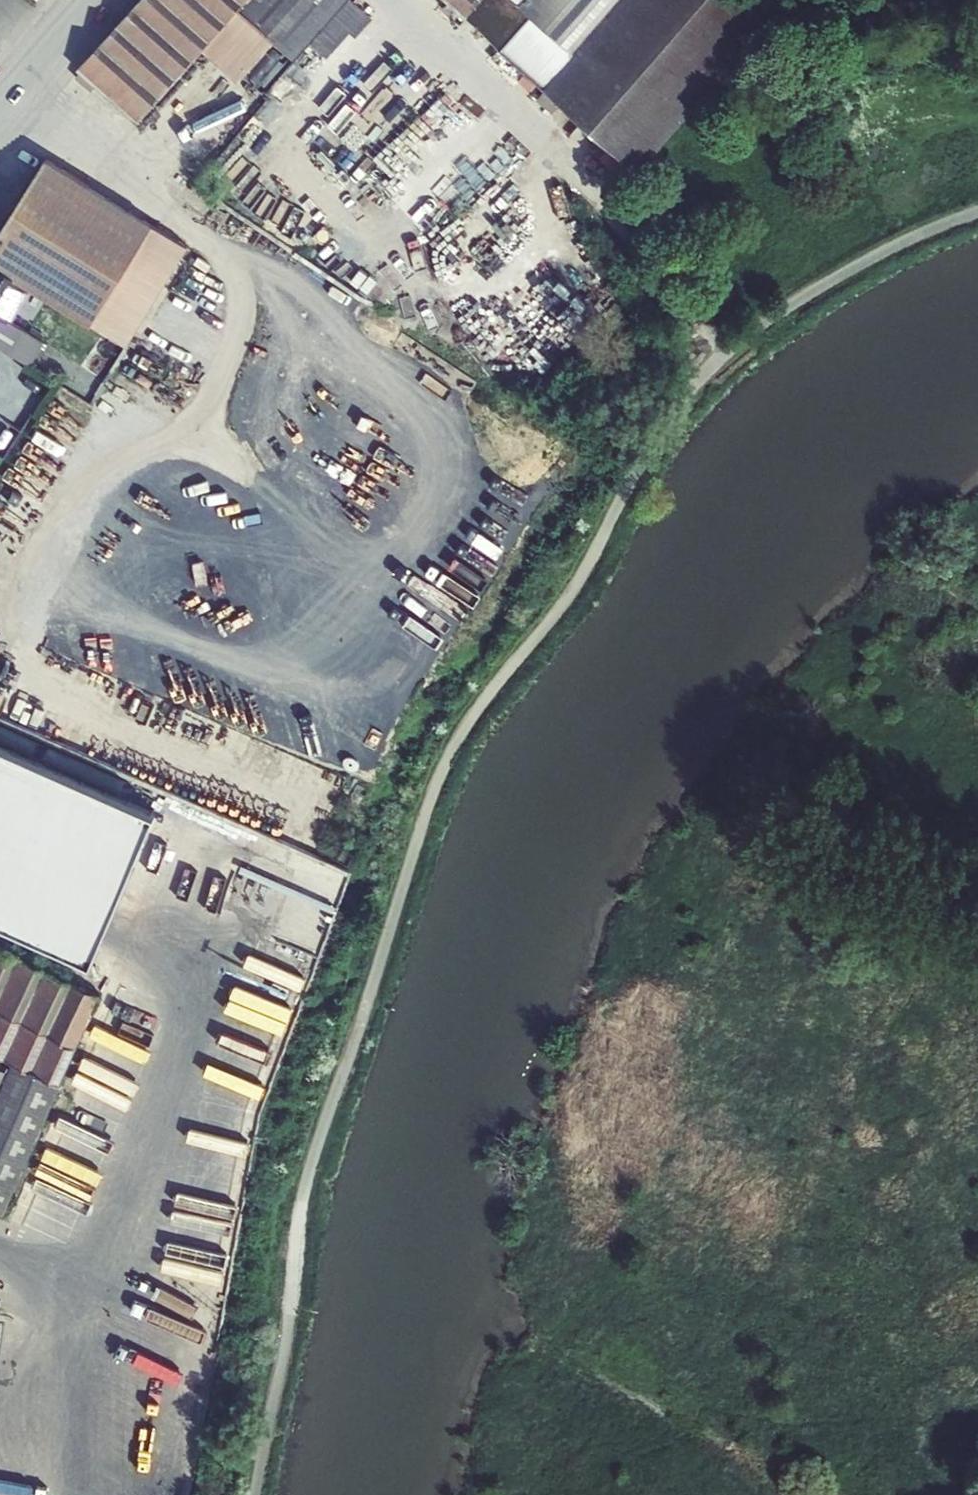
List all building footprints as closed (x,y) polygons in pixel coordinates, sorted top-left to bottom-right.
[(293,58),(346,0),(138,0),(78,67),(139,121),(203,49),(239,80),(274,41),(293,58)] [(641,168),(769,22),(744,0),(449,0),(641,168)] [(33,286),(128,344),(189,244),(46,157),(0,231),(0,266),(33,286)] [(390,210),(393,218),(408,213),(404,205),(390,210)] [(11,321),(12,321),(33,286),(0,266),(0,315),(11,321)] [(45,341),(12,321),(11,321),(0,315),(0,346),(7,351),(30,365),(45,341)] [(95,949),(160,801),(0,731),(0,907),(95,949)] [(103,993),(0,946),(0,1055),(59,1082),(103,993)] [(59,1082),(0,1055),(0,1064),(10,1070),(0,1091),(0,1209),(5,1211),(63,1085),(59,1082)] [(10,1070),(0,1065),(0,1091),(10,1070)]
